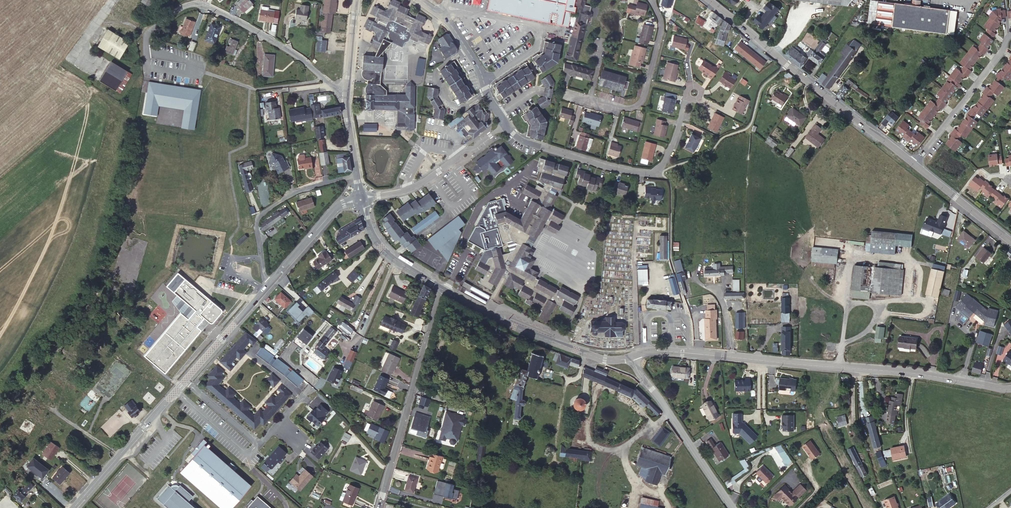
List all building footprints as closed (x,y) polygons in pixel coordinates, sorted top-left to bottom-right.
[(251,5),(252,4),(249,0),(241,0),(237,4),(243,12),(244,11),(251,5)] [(374,22),(378,24),(379,21),(386,25),(388,22),(392,21),(411,29),(409,32),(411,35),(409,39),(417,42),(419,39),(428,44),(432,36),(431,36),(431,34),(426,31),(425,33),(422,31),(421,28),(422,25),(424,26),(426,20),(425,19),(425,18),(417,14),(415,19),(411,17),(411,16),(410,13),(408,12),(409,9),(404,6),(403,8),(399,6),(400,3),(394,0),(392,0),(392,1),(390,0),(387,6),(389,6),(388,9),(384,11),(381,9),(382,8),(376,5),(375,7),(374,6),(370,14),(376,17),(374,22)] [(527,19),(561,26),(563,16),(564,12),(566,0),(488,0),(486,10),(527,19)] [(564,12),(563,16),(570,18),(576,19),(577,14),(576,14),(576,10),(576,6),(575,6),(576,0),(566,0),(564,12)] [(950,11),(920,7),(921,1),(913,0),(912,6),(895,3),(895,4),(892,27),(947,35),(950,11)] [(336,2),(325,1),(324,6),(323,12),(333,13),(335,13),(336,2)] [(878,1),(875,25),(892,27),(895,4),(878,1)] [(630,13),(634,15),(634,13),(638,14),(644,15),(647,5),(637,2),(636,7),(632,6),(630,13)] [(769,2),(764,8),(767,11),(765,14),(774,22),(777,17),(774,15),(779,9),(772,4),(772,5),(769,2)] [(253,7),(251,5),(244,11),(246,13),(253,7)] [(301,10),(300,10),(296,9),(296,14),(295,18),(306,20),(309,6),(303,5),(301,10)] [(576,21),(579,22),(581,15),(582,15),(584,18),(587,19),(590,18),(591,14),(590,11),(586,10),(583,12),(582,12),(583,8),(576,6),(576,10),(576,14),(577,14),(576,19),(576,21)] [(989,16),(991,18),(999,24),(1002,20),(1002,17),(1005,17),(1004,10),(1001,10),(1001,9),(996,10),(996,11),(993,11),(989,16)] [(261,10),(259,18),(266,20),(266,21),(272,22),(274,12),(267,11),(262,10),(261,10)] [(323,15),(321,32),(324,32),(330,33),(333,13),(323,12),(323,15)] [(722,19),(713,12),(709,18),(718,25),(722,19)] [(759,15),(754,21),(757,24),(763,29),(768,23),(771,25),(774,22),(765,14),(762,17),(759,15)] [(579,22),(585,23),(586,23),(587,22),(587,19),(584,18),(582,15),(581,15),(579,22)] [(568,27),(570,18),(563,16),(561,26),(568,27)] [(713,33),(714,30),(704,24),(705,22),(698,17),(695,21),(713,33)] [(999,24),(991,18),(984,26),(988,29),(986,32),(993,37),(995,34),(994,33),(1000,25),(999,24)] [(194,22),(186,19),(182,27),(180,26),(178,32),(189,36),(194,22)] [(367,93),(367,95),(386,95),(386,90),(380,85),(381,74),(383,52),(385,48),(388,49),(391,42),(390,42),(388,35),(389,32),(387,31),(385,26),(386,25),(379,21),(378,24),(374,22),(368,19),(364,27),(366,28),(366,30),(371,32),(372,31),(374,32),(375,35),(374,37),(373,37),(370,42),(371,43),(371,44),(379,48),(375,57),(363,56),(362,69),(363,70),(361,73),(361,76),(362,77),(363,78),(364,79),(365,80),(367,81),(367,84),(368,84),(367,85),(366,86),(366,88),(365,89),(366,92),(366,93),(367,93)] [(726,34),(730,25),(724,20),(719,30),(716,41),(723,45),(726,34)] [(390,42),(391,42),(402,47),(405,42),(408,41),(409,39),(411,35),(409,32),(411,29),(392,21),(388,22),(386,25),(385,26),(387,31),(389,32),(388,35),(390,42)] [(575,60),(585,23),(579,22),(576,21),(572,37),(567,53),(566,53),(565,58),(575,60)] [(586,23),(585,23),(575,60),(577,61),(582,41),(587,24),(586,23)] [(211,24),(210,27),(208,31),(205,40),(214,43),(220,27),(211,24)] [(640,38),(648,40),(649,41),(653,27),(643,25),(640,37),(640,38)] [(129,42),(108,29),(98,46),(119,59),(129,42)] [(973,46),(966,55),(975,62),(981,54),(983,55),(988,49),(987,48),(993,40),(984,33),(979,40),(982,42),(977,49),(973,46)] [(451,42),(452,40),(448,34),(446,34),(438,38),(438,41),(442,47),(439,49),(445,59),(451,55),(456,52),(456,49),(451,42)] [(322,37),(315,35),(314,40),(317,40),(316,51),(326,52),(327,41),(322,40),(322,37)] [(687,39),(674,35),(671,46),(684,49),(687,39)] [(237,42),(230,39),(229,42),(231,43),(229,47),(227,46),(225,51),(233,54),(237,42)] [(190,40),(186,49),(193,52),(196,43),(190,40)] [(759,69),(765,61),(740,40),(733,48),(759,69)] [(847,44),(856,51),(861,45),(854,40),(847,44)] [(545,42),(542,52),(538,55),(540,58),(546,54),(549,43),(545,42)] [(540,58),(538,55),(537,54),(532,58),(534,61),(536,64),(536,67),(537,69),(540,70),(542,72),(557,63),(560,45),(549,43),(546,54),(540,58)] [(843,55),(824,82),(822,84),(829,89),(856,51),(847,44),(841,53),(843,55)] [(791,47),(785,55),(800,67),(807,59),(798,52),(800,50),(794,45),(791,47)] [(635,46),(634,50),(632,56),(631,56),(629,64),(639,67),(640,62),(642,63),(645,48),(635,46)] [(818,46),(809,57),(819,64),(825,56),(820,52),(822,49),(818,46)] [(423,53),(414,53),(413,74),(422,74),(423,68),(423,62),(423,53)] [(274,55),(265,54),(263,75),(272,76),(274,55)] [(975,62),(966,55),(960,63),(963,66),(961,69),(968,74),(971,71),(969,70),(975,62)] [(930,62),(924,57),(921,61),(927,66),(930,62)] [(712,77),(718,68),(714,66),(714,67),(703,60),(698,68),(701,70),(709,75),(712,77)] [(127,71),(111,61),(99,81),(116,91),(127,71)] [(454,69),(457,67),(454,61),(450,64),(440,71),(460,102),(462,101),(466,102),(468,100),(469,97),(471,96),(454,69)] [(675,73),(677,68),(678,64),(667,61),(663,77),(675,81),(677,73),(675,73)] [(519,66),(520,67),(522,70),(496,88),(498,90),(496,97),(500,94),(503,98),(534,77),(527,67),(528,67),(525,63),(519,66)] [(571,65),(565,63),(563,72),(569,73),(571,65)] [(572,65),(571,65),(569,73),(569,74),(590,80),(593,71),(572,65)] [(1004,66),(999,73),(998,72),(995,76),(1001,80),(1004,77),(1007,80),(1010,76),(1010,71),(1004,66)] [(475,95),(457,67),(454,69),(471,96),(472,97),(475,95)] [(520,67),(493,86),(495,89),(496,88),(522,70),(520,67)] [(968,74),(961,69),(960,71),(956,68),(949,76),(953,79),(958,83),(964,76),(966,77),(968,74)] [(626,77),(602,69),(600,76),(599,76),(599,77),(598,78),(599,79),(598,85),(622,92),(623,89),(627,90),(629,82),(625,80),(626,77)] [(132,74),(127,71),(116,91),(120,93),(132,74)] [(728,73),(724,71),(719,80),(722,82),(729,88),(735,79),(727,74),(728,73)] [(545,92),(552,94),(552,90),(549,89),(550,86),(553,87),(554,83),(549,75),(541,81),(546,88),(545,92)] [(958,83),(953,79),(950,84),(947,82),(941,88),(950,95),(956,87),(958,88),(960,85),(958,83)] [(849,80),(844,85),(849,89),(851,87),(856,90),(855,90),(867,98),(868,96),(857,88),(858,87),(854,83),(853,84),(849,80)] [(987,86),(984,89),(991,95),(993,93),(997,96),(1004,87),(995,80),(988,88),(987,86)] [(194,129),(201,90),(147,81),(142,112),(158,115),(159,106),(184,110),(181,127),(194,129)] [(844,85),(836,95),(841,99),(849,89),(844,85)] [(397,109),(397,123),(406,123),(406,107),(414,107),(414,86),(406,86),(406,94),(396,94),(396,95),(386,95),(367,95),(366,95),(366,110),(373,110),(373,109),(397,109)] [(433,105),(439,101),(436,97),(438,89),(429,87),(427,96),(429,99),(432,97),(434,99),(431,101),(433,105)] [(950,95),(941,88),(936,95),(939,97),(936,101),(943,107),(946,104),(945,103),(950,95)] [(991,95),(984,89),(982,93),(984,94),(978,102),(987,109),(993,101),(989,97),(991,95)] [(772,98),(778,103),(782,105),(788,97),(784,94),(783,95),(777,91),(772,98)] [(551,98),(552,94),(545,92),(544,96),(537,101),(542,109),(550,104),(550,101),(547,100),(547,97),(551,98)] [(749,100),(740,95),(738,99),(737,98),(732,109),(741,113),(746,104),(747,104),(749,100)] [(672,97),(665,96),(663,100),(665,100),(662,109),(672,112),(674,102),(671,101),(672,97)] [(434,117),(443,119),(444,110),(442,107),(439,109),(438,107),(441,105),(439,101),(433,105),(435,109),(434,117)] [(943,107),(936,101),(934,104),(930,101),(924,109),(933,116),(939,108),(941,110),(943,107)] [(275,102),(266,103),(266,109),(268,109),(269,119),(274,119),(274,120),(276,119),(276,118),(280,118),(279,107),(276,108),(275,102)] [(987,109),(978,102),(972,109),(971,108),(969,111),(974,115),(976,112),(981,116),(987,109)] [(477,135),(486,128),(486,127),(487,127),(488,126),(488,125),(487,124),(486,123),(486,118),(488,118),(488,113),(482,112),(480,112),(479,109),(480,108),(478,104),(466,112),(468,116),(464,119),(461,115),(453,120),(456,124),(460,130),(462,133),(461,134),(462,135),(464,137),(468,134),(471,137),(475,135),(477,135)] [(323,116),(341,113),(340,107),(317,111),(316,105),(310,105),(312,113),(313,113),(314,117),(322,116),(323,116)] [(525,121),(528,125),(530,123),(531,123),(532,124),(529,136),(541,139),(545,121),(535,106),(533,107),(530,107),(528,108),(527,111),(523,114),(520,115),(524,121),(525,121)] [(291,121),(305,119),(304,109),(303,107),(298,108),(298,109),(295,109),(289,110),(291,121)] [(406,130),(414,130),(414,107),(406,107),(406,123),(406,130)] [(568,123),(572,124),(574,116),(570,115),(572,111),(561,108),(559,116),(569,119),(568,123)] [(806,118),(793,108),(787,116),(800,126),(806,118)] [(933,116),(924,109),(917,117),(921,121),(919,123),(926,129),(928,126),(927,124),(933,116)] [(974,115),(969,111),(966,114),(968,115),(962,122),(971,129),(976,121),(972,118),(974,115)] [(595,115),(595,113),(590,112),(587,123),(599,126),(601,117),(595,115)] [(723,117),(714,112),(707,127),(716,131),(723,117)] [(892,117),(889,115),(882,124),(885,126),(892,117)] [(639,122),(623,117),(621,127),(636,131),(639,122)] [(787,117),(785,120),(793,125),(795,123),(787,117)] [(666,120),(657,118),(656,122),(657,122),(654,134),(664,137),(667,125),(665,124),(666,120)] [(456,124),(453,120),(447,124),(450,129),(456,124)] [(908,126),(902,120),(895,129),(903,135),(902,136),(908,141),(909,140),(917,146),(924,137),(917,132),(915,135),(906,128),(908,126)] [(971,129),(962,122),(955,131),(953,129),(951,132),(958,138),(960,136),(964,138),(971,129)] [(822,129),(816,124),(805,137),(818,147),(825,139),(818,133),(822,129)] [(588,138),(589,134),(582,132),(581,136),(579,136),(576,148),(585,151),(589,139),(588,138)] [(958,138),(951,132),(949,135),(951,136),(945,144),(954,151),(960,143),(956,140),(958,138)] [(692,134),(689,139),(687,144),(684,148),(692,152),(700,138),(692,134)] [(767,139),(776,146),(779,143),(769,136),(767,139)] [(776,146),(767,139),(765,142),(774,148),(776,146)] [(655,144),(646,141),(641,158),(651,160),(655,144)] [(615,145),(615,144),(611,142),(608,153),(618,157),(621,146),(618,145),(615,145)] [(499,146),(495,149),(494,148),(493,148),(492,148),(491,149),(487,153),(484,155),(484,156),(481,159),(481,158),(474,164),(476,166),(473,169),(472,170),(476,174),(477,173),(480,171),(482,172),(486,169),(491,175),(498,169),(494,164),(495,163),(498,160),(503,165),(504,165),(504,166),(505,166),(506,166),(506,165),(507,165),(511,161),(508,158),(509,157),(507,155),(506,156),(504,153),(505,153),(499,146)] [(794,150),(791,147),(785,154),(788,157),(794,150)] [(327,152),(320,153),(321,165),(329,164),(327,152)] [(281,155),(272,153),(269,162),(274,164),(276,167),(275,168),(278,173),(289,167),(286,161),(284,162),(282,159),(283,158),(281,155)] [(996,154),(988,155),(989,166),(994,165),(994,164),(1002,163),(1001,156),(997,157),(996,154)] [(298,159),(297,159),(298,168),(312,167),(311,157),(305,158),(298,159)] [(337,159),(337,163),(343,162),(343,166),(338,167),(338,172),(345,171),(351,170),(349,157),(337,159)] [(549,191),(555,194),(556,191),(558,191),(559,191),(567,166),(558,163),(554,162),(539,157),(537,166),(539,167),(537,171),(541,172),(539,181),(545,183),(542,188),(545,189),(544,191),(548,193),(549,191)] [(251,162),(239,165),(244,184),(244,185),(246,192),(251,190),(249,182),(248,179),(251,179),(252,177),(250,173),(247,173),(246,170),(253,168),(251,162)] [(503,165),(499,168),(495,163),(494,164),(498,169),(491,175),(494,178),(495,175),(497,173),(498,173),(500,172),(501,171),(502,171),(503,170),(504,169),(504,168),(505,166),(507,165),(506,165),(506,166),(505,166),(504,166),(504,165),(503,165)] [(584,173),(585,171),(577,169),(575,177),(578,178),(577,184),(586,187),(589,177),(590,175),(587,174),(584,173)] [(982,189),(987,183),(984,181),(979,177),(978,179),(974,176),(968,184),(977,191),(980,187),(982,189)] [(589,177),(586,187),(586,188),(595,191),(597,186),(600,187),(603,179),(596,177),(595,178),(592,178),(589,177)] [(624,184),(621,183),(620,184),(618,183),(615,183),(612,193),(616,194),(616,193),(620,194),(620,193),(625,194),(627,186),(623,185),(624,184)] [(992,186),(987,183),(982,189),(981,192),(987,197),(990,195),(996,200),(994,202),(1000,207),(1007,198),(1003,195),(1003,196),(991,187),(992,186)] [(552,312),(557,304),(548,299),(550,296),(552,297),(556,289),(557,289),(549,284),(548,284),(547,284),(547,283),(539,278),(538,280),(534,278),(537,273),(537,272),(531,269),(529,269),(526,274),(516,268),(514,263),(520,252),(523,253),(524,253),(526,248),(526,247),(521,244),(527,234),(529,235),(535,238),(544,222),(548,225),(546,228),(556,234),(560,226),(557,224),(558,222),(559,223),(564,215),(550,208),(557,196),(555,194),(549,191),(548,193),(544,191),(545,189),(542,188),(537,185),(534,189),(527,184),(522,192),(532,198),(520,219),(505,211),(502,198),(488,202),(486,207),(485,210),(484,210),(478,220),(482,222),(485,231),(479,232),(484,251),(491,249),(492,253),(498,251),(499,255),(493,257),(488,258),(485,264),(479,261),(475,269),(485,274),(487,271),(492,273),(488,281),(496,286),(501,276),(503,273),(507,275),(505,278),(507,279),(504,285),(512,289),(514,286),(520,290),(518,294),(526,299),(532,303),(540,307),(540,309),(541,312),(538,317),(547,322),(551,314),(550,314),(552,312)] [(653,186),(646,185),(645,198),(651,198),(651,199),(661,200),(662,189),(653,189),(653,186)] [(429,207),(435,203),(428,194),(422,199),(429,207)] [(311,198),(296,203),(298,212),(314,207),(311,198)] [(429,207),(422,199),(416,203),(422,211),(423,212),(429,207)] [(416,215),(422,211),(416,203),(414,201),(408,205),(414,213),(416,215)] [(414,213),(408,205),(406,203),(400,208),(407,217),(408,218),(414,213)] [(407,217),(400,208),(394,213),(401,221),(407,217)] [(261,232),(287,213),(284,209),(279,212),(278,211),(273,214),(274,215),(259,226),(261,232)] [(438,217),(434,211),(410,230),(414,235),(438,217)] [(393,220),(388,214),(382,218),(385,221),(382,223),(386,229),(393,223),(391,221),(393,220)] [(943,228),(947,218),(940,215),(937,222),(927,219),(925,223),(922,229),(929,232),(929,230),(940,235),(941,234),(944,235),(946,229),(943,228)] [(457,216),(427,241),(435,251),(437,250),(442,256),(449,259),(461,233),(459,232),(458,230),(464,225),(457,216)] [(339,244),(364,228),(360,218),(359,218),(339,230),(340,233),(337,235),(338,237),(336,238),(339,244)] [(393,223),(386,229),(384,230),(389,236),(398,229),(393,223)] [(594,252),(596,225),(585,224),(585,235),(580,235),(577,272),(586,273),(586,267),(591,267),(591,261),(597,262),(597,252),(594,252)] [(402,235),(398,229),(389,236),(394,242),(397,239),(402,235)] [(911,246),(913,234),(872,230),(870,252),(895,254),(896,245),(911,246)] [(975,240),(964,231),(958,239),(968,248),(975,240)] [(402,235),(397,239),(402,245),(411,238),(406,232),(402,235)] [(524,244),(529,235),(527,234),(521,244),(526,247),(526,248),(524,253),(523,253),(531,258),(534,251),(535,250),(524,244)] [(247,238),(245,235),(236,242),(239,245),(247,238)] [(420,246),(413,237),(411,238),(402,245),(404,249),(406,247),(411,253),(420,246)] [(364,248),(360,241),(345,251),(345,252),(342,254),(345,259),(349,257),(349,258),(364,248)] [(838,249),(813,247),(812,261),(837,263),(838,249)] [(992,253),(984,247),(977,257),(984,263),(992,253)] [(491,249),(484,251),(479,261),(485,264),(488,258),(493,257),(492,253),(491,249)] [(319,258),(313,261),(317,268),(331,260),(327,253),(326,253),(324,251),(318,255),(319,258)] [(529,269),(532,264),(534,260),(531,258),(523,253),(520,252),(514,263),(516,268),(526,274),(529,269)] [(675,261),(678,273),(684,272),(680,259),(675,261)] [(537,272),(537,273),(540,268),(532,264),(529,269),(531,269),(537,272)] [(714,264),(714,265),(714,267),(712,267),(705,268),(705,276),(725,275),(728,275),(728,273),(733,273),(732,266),(720,267),(720,264),(714,264)] [(855,265),(853,289),(870,291),(870,292),(902,295),(904,270),(901,270),(878,267),(873,267),(855,265)] [(945,271),(944,271),(932,268),(926,295),(939,297),(945,271)] [(637,270),(638,282),(643,282),(647,282),(647,269),(637,270)] [(359,276),(354,271),(347,278),(352,283),(359,276)] [(144,356),(165,374),(202,331),(197,327),(204,319),(209,323),(210,323),(211,323),(212,323),(213,322),(220,313),(221,313),(221,312),(221,311),(221,310),(221,309),(220,309),(177,272),(166,286),(176,295),(195,311),(188,319),(180,313),(144,356)] [(335,272),(317,286),(321,290),(338,276),(335,272)] [(678,273),(677,274),(679,281),(682,281),(687,279),(685,272),(684,272),(678,273)] [(674,294),(679,293),(675,278),(672,278),(669,278),(674,294)] [(470,289),(472,286),(464,281),(462,285),(470,289)] [(1000,283),(996,281),(990,294),(995,295),(1000,283)] [(417,317),(430,288),(424,284),(410,314),(417,317)] [(465,289),(463,293),(485,305),(488,299),(490,296),(472,286),(470,289),(462,285),(461,287),(465,289)] [(392,286),(388,296),(401,302),(406,292),(392,286)] [(559,291),(556,289),(552,297),(550,296),(548,299),(557,304),(560,306),(559,309),(571,316),(576,307),(572,305),(573,303),(574,304),(579,296),(571,292),(569,291),(561,286),(559,291)] [(870,291),(853,289),(852,297),(869,299),(870,292),(870,291)] [(955,289),(952,299),(958,301),(960,291),(955,289)] [(277,296),(274,299),(284,308),(291,301),(281,292),(277,296)] [(180,313),(188,319),(195,311),(176,295),(171,301),(180,313)] [(971,300),(965,295),(956,307),(961,312),(959,314),(961,316),(957,321),(963,325),(974,313),(985,322),(984,324),(994,327),(999,311),(989,308),(988,311),(972,298),(971,300)] [(355,311),(362,298),(356,296),(352,303),(340,297),(336,301),(355,311)] [(652,300),(647,299),(646,307),(652,307),(652,308),(664,309),(665,309),(670,309),(670,302),(665,301),(665,300),(653,299),(652,300)] [(309,316),(313,311),(308,305),(304,309),(301,306),(300,307),(298,305),(299,304),(296,302),(287,311),(299,322),(306,314),(309,316)] [(707,310),(706,310),(706,319),(705,319),(705,326),(706,326),(706,328),(705,328),(706,339),(717,339),(716,319),(717,319),(717,310),(716,310),(707,310)] [(745,313),(743,313),(736,313),(736,328),(745,328),(745,313)] [(384,316),(381,324),(389,328),(396,331),(397,330),(400,324),(400,323),(396,321),(396,320),(391,317),(390,319),(384,316)] [(602,321),(590,321),(590,331),(592,331),(592,334),(593,335),(596,335),(597,334),(597,331),(605,331),(605,337),(622,336),(622,331),(625,329),(625,324),(621,322),(618,322),(618,318),(614,318),(614,317),(606,317),(606,318),(602,318),(602,321)] [(261,318),(252,328),(256,332),(259,328),(266,334),(270,329),(267,326),(268,324),(261,318)] [(351,340),(356,332),(343,322),(339,327),(338,327),(337,329),(351,340)] [(405,326),(400,324),(397,330),(402,333),(405,326)] [(316,344),(318,346),(322,349),(322,348),(336,331),(332,328),(333,327),(332,326),(316,344)] [(790,327),(782,327),(782,354),(790,354),(790,327)] [(882,339),(883,327),(876,327),(875,338),(881,339),(882,339)] [(313,336),(303,328),(293,342),(302,349),(305,344),(306,344),(313,336)] [(980,330),(976,342),(988,346),(992,334),(980,330)] [(744,332),(737,331),(736,338),(744,339),(744,332)] [(252,345),(256,341),(246,332),(239,340),(246,346),(249,342),(252,345)] [(918,338),(900,336),(899,346),(916,349),(918,338)] [(246,346),(239,340),(232,347),(243,356),(246,352),(243,349),(246,346)] [(398,342),(393,340),(390,348),(395,350),(398,342)] [(317,348),(325,355),(327,352),(322,348),(322,349),(318,346),(317,348)] [(243,356),(232,347),(226,354),(233,360),(236,357),(239,360),(243,356)] [(274,356),(262,347),(256,354),(268,363),(274,356)] [(322,358),(325,355),(317,348),(314,351),(322,358)] [(346,359),(347,359),(352,362),(356,352),(350,350),(346,359)] [(1009,350),(1002,361),(1008,365),(1008,364),(1010,366),(1010,351),(1009,350)] [(383,366),(393,371),(395,368),(394,367),(397,361),(398,361),(399,358),(389,353),(383,366)] [(532,353),(527,370),(526,375),(526,376),(536,379),(538,373),(540,369),(539,368),(543,356),(532,353)] [(572,357),(559,353),(556,361),(555,363),(568,368),(569,364),(572,357)] [(226,354),(219,361),(230,371),(233,367),(230,364),(233,360),(226,354)] [(579,360),(572,357),(569,364),(579,368),(579,367),(578,367),(579,360)] [(289,367),(277,358),(271,366),(283,375),(289,367)] [(983,364),(975,362),(972,371),(980,374),(983,364)] [(211,373),(208,375),(212,379),(214,380),(217,377),(221,381),(224,378),(220,375),(223,371),(216,365),(210,372),(211,373)] [(267,370),(261,366),(260,367),(265,371),(270,375),(271,374),(267,370)] [(381,371),(391,376),(393,371),(383,366),(381,371)] [(334,367),(328,380),(332,382),(333,381),(338,383),(340,377),(340,376),(342,370),(334,367)] [(594,371),(584,367),(582,376),(583,376),(591,380),(591,379),(594,371)] [(595,371),(594,371),(591,379),(591,380),(616,390),(619,383),(606,377),(608,371),(596,367),(595,371)] [(676,368),(676,367),(673,367),(672,376),(684,377),(684,376),(688,376),(689,368),(680,367),(680,369),(676,368)] [(527,370),(520,368),(515,383),(523,386),(526,376),(526,375),(527,370)] [(303,380),(292,369),(286,376),(297,386),(303,380)] [(279,380),(271,374),(270,375),(266,380),(273,387),(279,380)] [(385,394),(387,389),(384,388),(388,379),(380,375),(373,389),(385,394)] [(214,380),(212,379),(206,385),(209,388),(208,388),(215,394),(221,387),(218,384),(221,381),(217,377),(214,380)] [(796,379),(780,377),(780,378),(777,378),(776,379),(776,382),(777,383),(780,383),(779,388),(795,390),(796,379)] [(745,380),(735,380),(735,390),(745,390),(746,391),(750,390),(750,378),(745,378),(745,380)] [(523,386),(515,383),(510,398),(515,400),(516,400),(522,399),(523,386)] [(635,390),(619,383),(616,390),(632,397),(642,407),(644,405),(646,407),(648,405),(658,415),(661,412),(635,387),(635,390)] [(361,393),(363,389),(352,384),(350,388),(361,393)] [(280,392),(277,395),(284,401),(290,394),(280,385),(277,389),(280,392)] [(225,391),(221,387),(215,394),(222,401),(231,390),(228,387),(225,391)] [(231,390),(222,401),(230,407),(236,400),(232,397),(235,394),(231,390)] [(271,395),(268,399),(278,408),(284,401),(277,395),(274,398),(271,395)] [(430,399),(421,396),(419,404),(428,406),(430,399)] [(897,401),(898,398),(891,397),(887,422),(894,423),(896,410),(899,410),(900,407),(901,407),(902,401),(900,401),(897,401)] [(576,398),(573,402),(574,407),(578,410),(583,409),(585,406),(585,401),(581,398),(576,398)] [(268,405),(265,408),(272,415),(278,408),(268,399),(265,402),(268,405)] [(522,399),(516,400),(514,418),(519,419),(521,405),(523,405),(524,405),(524,404),(525,402),(525,401),(524,400),(524,399),(522,399)] [(132,400),(124,405),(128,411),(128,412),(131,417),(134,415),(134,416),(138,414),(137,412),(139,411),(135,406),(136,406),(132,400)] [(240,403),(236,400),(230,407),(237,414),(246,403),(242,400),(240,403)] [(367,416),(377,420),(384,405),(374,400),(367,416)] [(710,401),(704,404),(706,408),(704,409),(709,420),(717,415),(710,401)] [(250,406),(246,403),(237,414),(244,420),(250,413),(247,410),(250,406)] [(310,413),(306,417),(311,421),(312,420),(316,424),(319,421),(321,422),(324,418),(323,417),(328,411),(320,404),(315,410),(313,410),(312,411),(312,412),(311,413),(310,413)] [(259,409),(256,412),(260,415),(257,418),(260,421),(263,424),(265,421),(266,422),(272,415),(265,408),(262,412),(259,409)] [(253,415),(250,413),(244,420),(251,426),(251,425),(254,427),(260,421),(257,418),(260,415),(256,412),(253,415)] [(441,430),(439,438),(445,439),(445,437),(450,438),(449,441),(450,443),(453,444),(455,442),(456,440),(457,440),(462,424),(464,425),(466,420),(463,419),(464,416),(449,412),(447,420),(444,419),(442,428),(445,429),(444,431),(441,430)] [(415,413),(411,427),(418,430),(417,434),(425,437),(428,428),(426,428),(429,417),(415,413)] [(741,413),(732,413),(732,417),(733,417),(733,422),(732,422),(732,431),(734,432),(739,432),(750,443),(757,435),(746,424),(745,425),(741,422),(741,420),(741,413)] [(794,415),(782,414),(782,423),(783,423),(783,429),(784,430),(794,430),(794,415)] [(874,422),(867,423),(874,448),(881,446),(876,428),(874,422)] [(380,428),(370,424),(367,432),(376,436),(375,438),(383,442),(388,431),(380,427),(380,428)] [(669,432),(663,427),(653,440),(659,445),(669,432)] [(351,436),(345,432),(341,439),(347,442),(351,436)] [(180,471),(222,507),(231,507),(251,485),(204,444),(206,441),(203,439),(191,453),(194,456),(180,471)] [(810,440),(802,445),(811,459),(819,454),(810,440)] [(51,442),(43,454),(51,459),(58,447),(51,442)] [(313,448),(311,451),(318,458),(328,448),(321,442),(320,442),(316,446),(314,448),(313,448)] [(485,443),(479,442),(477,459),(483,460),(485,443)] [(720,442),(711,448),(715,455),(719,460),(728,455),(720,442)] [(264,463),(261,467),(267,472),(269,468),(270,469),(272,468),(277,462),(279,463),(284,457),(283,456),(286,452),(278,446),(275,450),(274,449),(269,456),(269,457),(268,458),(267,458),(263,463),(264,463)] [(906,456),(904,446),(891,448),(891,450),(884,451),(884,457),(888,456),(889,460),(906,456)] [(661,473),(665,474),(671,456),(642,447),(636,464),(642,466),(640,473),(645,478),(645,481),(657,485),(661,473)] [(853,447),(848,450),(856,466),(857,466),(862,476),(866,474),(861,463),(862,463),(853,447)] [(580,458),(580,459),(591,460),(592,452),(566,449),(566,457),(578,458),(580,458)] [(437,471),(443,456),(430,451),(427,458),(430,458),(431,459),(428,468),(437,471)] [(882,467),(887,465),(881,451),(876,453),(882,467)] [(33,457),(27,466),(42,478),(49,469),(33,457)] [(366,461),(355,457),(350,470),(361,474),(366,461)] [(739,460),(745,469),(724,481),(727,487),(736,482),(734,479),(749,470),(747,466),(749,465),(744,457),(739,460)] [(761,465),(754,472),(764,482),(771,475),(761,465)] [(301,466),(295,473),(298,475),(304,468),(301,466)] [(62,467),(52,478),(60,484),(69,473),(62,467)] [(293,476),(289,480),(299,489),(312,475),(304,468),(298,475),(295,478),(293,476)] [(417,478),(408,476),(404,490),(413,493),(417,478)] [(452,484),(437,480),(434,493),(444,496),(443,497),(451,499),(451,498),(456,499),(459,490),(451,488),(452,484)] [(18,491),(14,495),(20,501),(25,497),(24,496),(32,487),(27,482),(20,489),(18,487),(17,489),(18,491)] [(168,507),(195,507),(188,501),(193,496),(180,484),(178,486),(177,486),(176,485),(174,485),(172,486),(171,487),(168,484),(157,498),(168,507)] [(346,493),(342,501),(352,505),(359,488),(349,484),(346,493)] [(783,485),(773,494),(777,499),(779,497),(787,505),(794,497),(793,496),(794,495),(797,497),(804,490),(799,484),(790,493),(783,485)] [(936,504),(939,507),(948,507),(955,503),(949,494),(936,504)] [(258,495),(253,500),(248,506),(246,507),(272,507),(258,495)] [(642,497),(640,503),(657,506),(658,501),(642,497)] [(884,500),(887,507),(898,507),(894,497),(884,500)]
